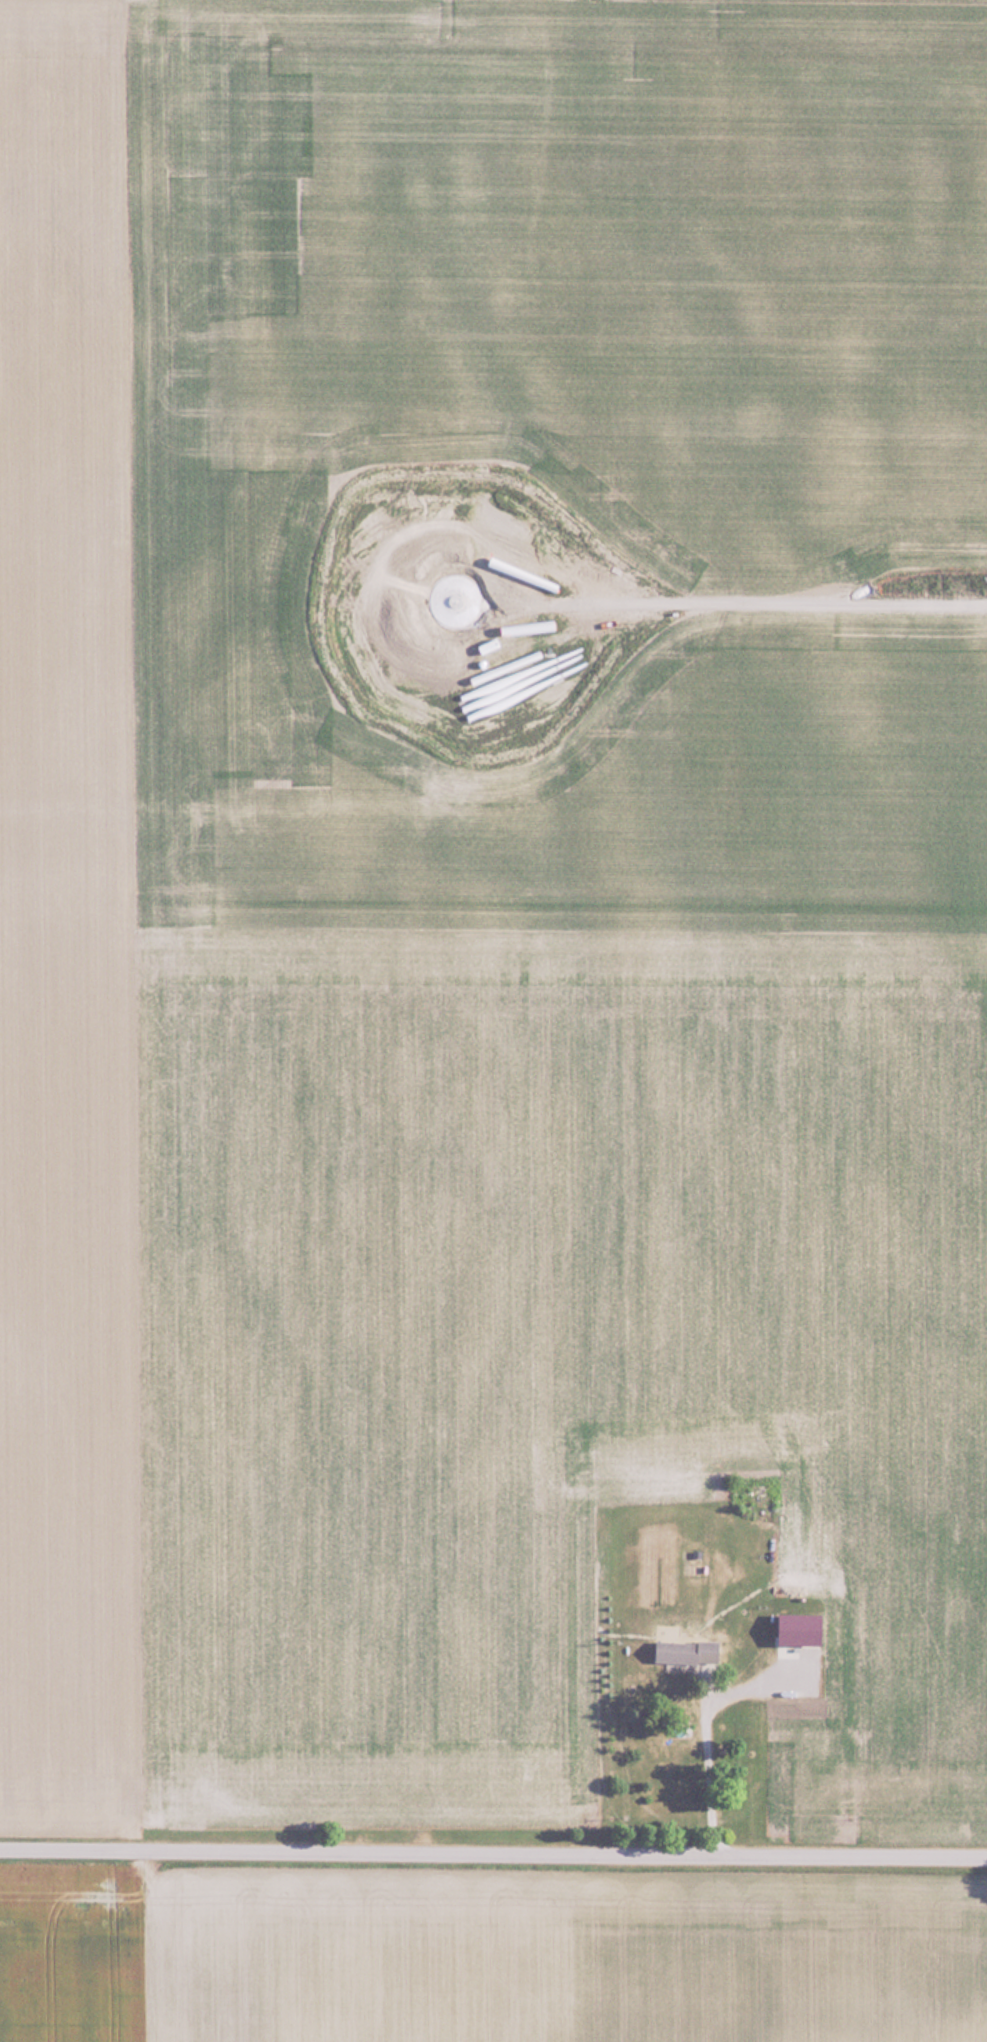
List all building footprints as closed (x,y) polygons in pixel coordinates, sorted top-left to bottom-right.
[(722,1641),(655,1639),(655,1662),(722,1664),(722,1641)]
